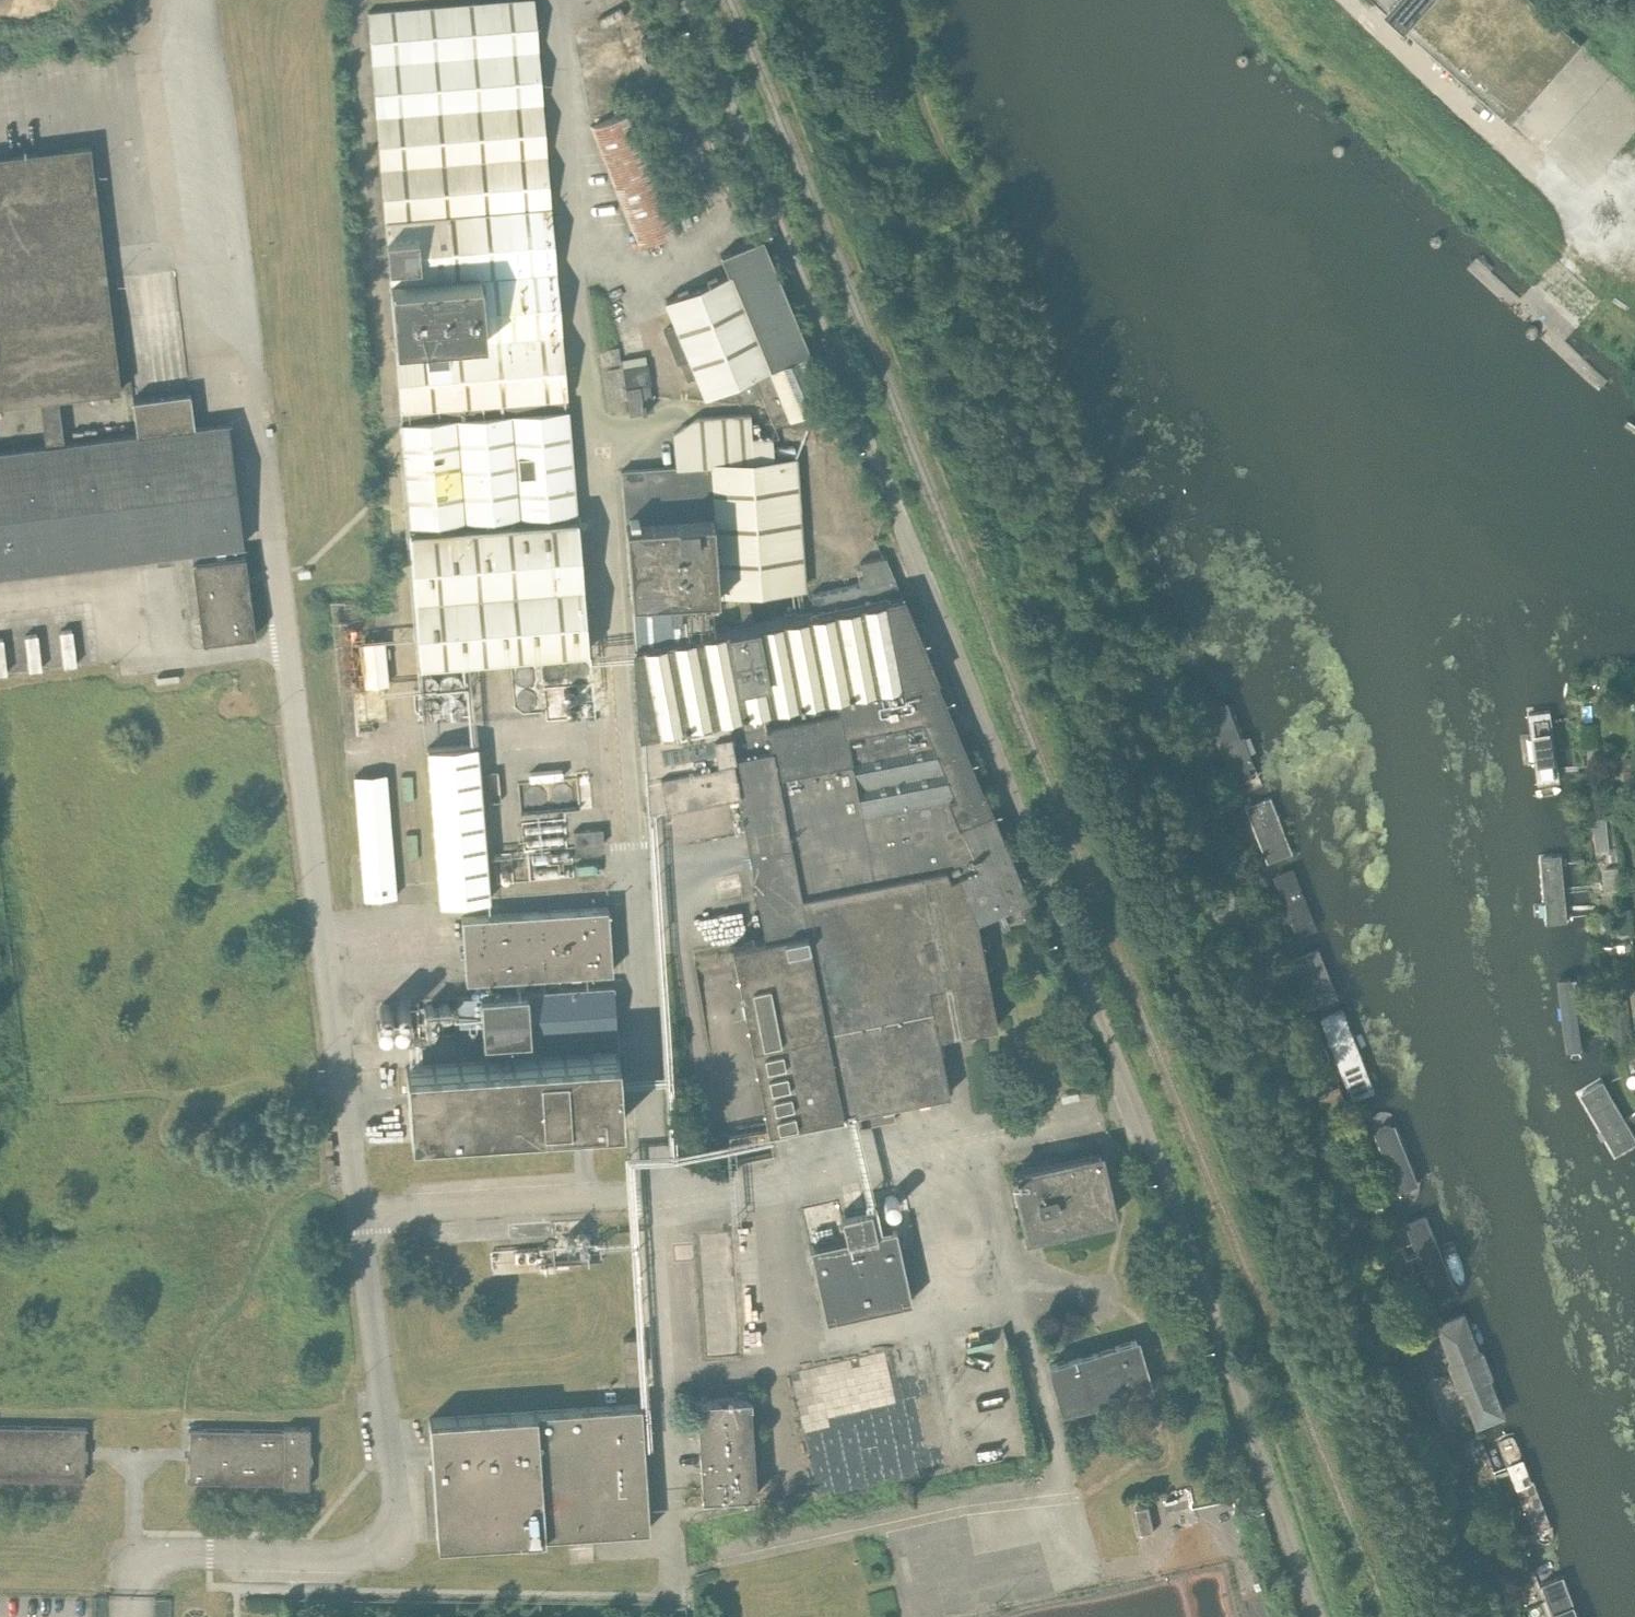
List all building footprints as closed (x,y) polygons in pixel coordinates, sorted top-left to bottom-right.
[(577,510),(544,115),(535,0),(510,0),(368,11),(402,422),(401,422),(409,524),(415,524),(416,530),(410,531),(421,664),(588,650),(577,517),(571,517),(571,511),(577,510)] [(1505,118),(1511,124),(1583,44),(1576,39),(1533,0),(1372,0),(1505,118)] [(639,247),(683,229),(636,109),(591,126),(639,247)] [(0,155),(0,405),(120,391),(91,144),(0,155)] [(810,352),(808,352),(764,249),(742,259),(746,268),(666,300),(677,325),(664,331),(678,363),(680,362),(688,380),(696,376),(705,395),(732,384),(739,401),(761,393),(774,424),(831,400),(810,352)] [(618,347),(599,350),(602,365),(620,362),(618,347)] [(623,368),(631,412),(653,408),(649,383),(650,383),(647,364),(623,368)] [(0,452),(0,574),(190,550),(191,556),(190,556),(203,641),(256,634),(245,549),(239,550),(238,544),(244,543),(229,423),(195,427),(190,392),(133,399),(137,434),(0,452)] [(797,417),(802,427),(833,414),(829,404),(797,417)] [(983,790),(981,790),(934,679),(937,678),(902,594),(901,594),(885,557),(860,562),(863,577),(858,578),(859,584),(811,593),(815,611),(726,628),(726,630),(715,632),(683,637),(679,596),(712,594),(718,593),(802,587),(793,459),(772,461),(771,437),(752,438),(750,414),(697,417),(673,434),(674,445),(673,445),(675,467),(622,471),(647,809),(729,793),(731,806),(740,805),(745,832),(765,937),(731,944),(767,1128),(949,1093),(939,1036),(997,1025),(976,919),(1008,905),(1009,908),(1018,905),(1022,912),(1032,908),(1028,897),(983,790)] [(366,685),(388,683),(384,640),(362,642),(366,685)] [(1260,773),(1225,693),(1201,703),(1237,783),(1260,773)] [(1550,710),(1528,714),(1537,783),(1560,780),(1550,710)] [(440,903),(490,899),(477,744),(427,748),(440,903)] [(365,899),(396,896),(387,774),(355,776),(365,899)] [(1600,781),(1587,783),(1588,794),(1601,792),(1600,781)] [(1294,854),(1270,795),(1245,805),(1269,864),(1294,854)] [(1604,820),(1593,822),(1596,853),(1608,851),(1604,820)] [(604,844),(603,828),(574,831),(575,846),(604,844)] [(1563,852),(1541,855),(1547,922),(1570,920),(1568,910),(1563,852)] [(1297,865),(1274,873),(1296,934),(1319,925),(1297,865)] [(1618,869),(1606,869),(1607,892),(1619,892),(1618,869)] [(466,981),(613,971),(608,907),(462,917),(466,981)] [(1306,942),(1288,950),(1313,1012),(1332,1004),(1306,942)] [(1629,943),(1617,945),(1618,953),(1630,952),(1629,943)] [(1575,972),(1558,975),(1568,1050),(1584,1048),(1578,999),(1575,972)] [(554,976),(526,977),(526,988),(554,987),(554,976)] [(614,1031),(617,1031),(614,986),(470,996),(469,987),(458,987),(458,997),(460,1025),(483,1023),(484,1039),(586,1032),(586,1042),(614,1040),(614,1031)] [(1614,1036),(1633,1035),(1627,1000),(1609,1003),(1614,1036)] [(1375,1088),(1343,1006),(1316,1016),(1349,1098),(1375,1088)] [(411,1135),(622,1121),(618,1053),(406,1067),(411,1135)] [(1579,1092),(1616,1157),(1634,1146),(1634,1133),(1628,1120),(1603,1078),(1579,1092)] [(1390,1107),(1362,1119),(1393,1195),(1421,1183),(1390,1107)] [(1034,1233),(1114,1215),(1101,1152),(1012,1171),(1026,1234),(1029,1234),(1031,1242),(1035,1241),(1034,1233)] [(1407,1215),(1442,1303),(1461,1296),(1427,1207),(1407,1215)] [(874,1232),(869,1208),(840,1214),(845,1238),(810,1246),(826,1324),(913,1305),(896,1228),(874,1232)] [(1436,1321),(1476,1423),(1508,1411),(1468,1309),(1450,1315),(1436,1321)] [(1062,1410),(1149,1384),(1136,1339),(1049,1364),(1062,1410)] [(757,1487),(756,1487),(751,1404),(752,1404),(751,1397),(695,1401),(696,1408),(697,1408),(702,1490),(701,1490),(702,1498),(757,1494),(757,1487)] [(438,1543),(649,1529),(641,1404),(429,1418),(438,1543)] [(84,1480),(85,1427),(0,1426),(0,1479),(84,1480)] [(311,1460),(312,1457),(311,1454),(310,1451),(310,1427),(285,1427),(285,1430),(190,1429),(189,1482),(284,1483),(284,1486),(309,1487),(310,1463),(311,1460)] [(1502,1446),(1537,1536),(1553,1529),(1518,1440),(1502,1446)] [(1150,1505),(1140,1507),(1145,1531),(1155,1528),(1150,1505)] [(1555,1616),(1583,1616),(1567,1571),(1542,1579),(1555,1616)]
